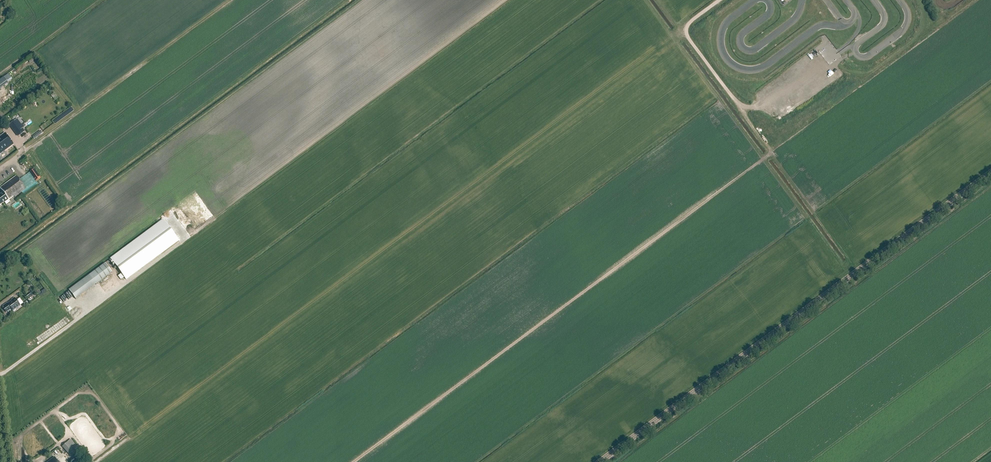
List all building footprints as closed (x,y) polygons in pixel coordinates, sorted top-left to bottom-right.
[(8,84),(4,78),(0,81),(0,90),(8,84)] [(25,132),(22,129),(23,128),(17,119),(9,125),(18,137),(25,132)] [(34,139),(42,133),(40,131),(32,137),(34,139)] [(12,146),(14,145),(5,133),(0,137),(0,155),(7,149),(12,146)] [(30,172),(36,182),(41,179),(34,169),(30,172)] [(0,188),(0,189),(3,193),(0,195),(0,206),(8,199),(9,200),(15,196),(15,197),(26,189),(17,176),(0,188)] [(162,253),(147,232),(111,259),(126,280),(162,253)] [(112,273),(105,263),(69,290),(76,299),(112,273)] [(21,307),(14,298),(3,306),(3,308),(6,313),(7,312),(8,313),(12,310),(13,313),(21,307)] [(73,305),(67,310),(69,314),(76,309),(73,305)] [(36,338),(39,343),(53,333),(50,328),(36,338)] [(74,453),(67,444),(64,447),(71,455),(74,453)]
